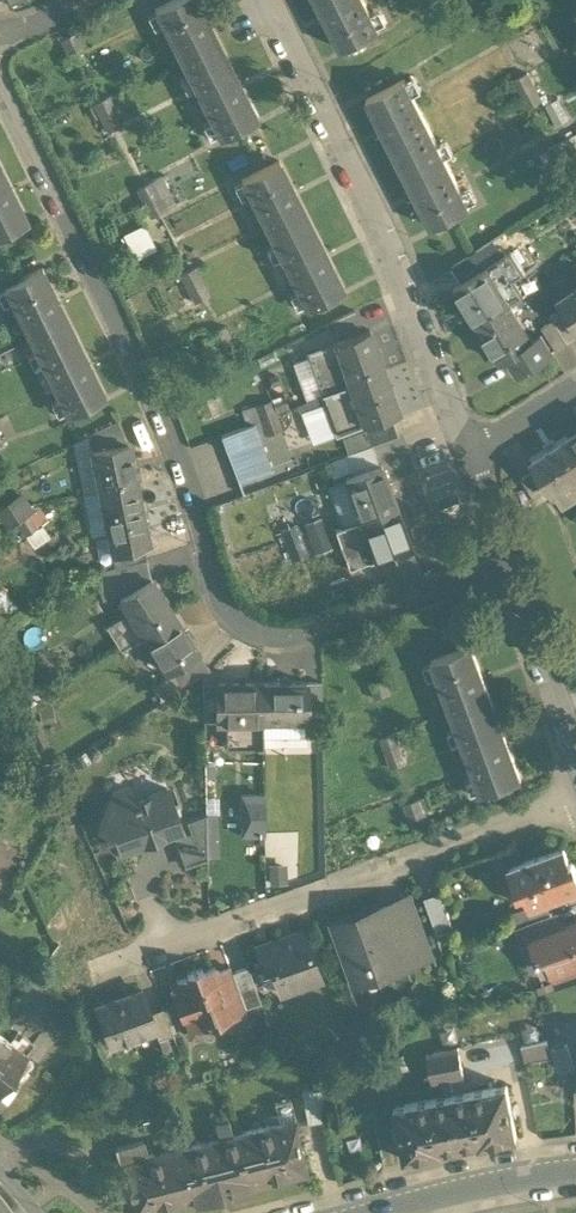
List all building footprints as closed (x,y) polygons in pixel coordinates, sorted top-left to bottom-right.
[(194,0),(178,0),(154,12),(219,139),(255,120),(194,0)] [(362,0),(316,0),(341,49),(377,31),(362,0)] [(489,0),(471,0),(480,17),(494,10),(489,0)] [(74,34),(60,41),(67,55),(81,48),(74,34)] [(541,103),(527,75),(513,82),(527,110),(541,103)] [(403,82),(367,100),(432,228),(468,209),(403,82)] [(121,126),(106,98),(93,105),(107,133),(121,126)] [(562,143),(548,150),(555,165),(569,157),(562,143)] [(342,290),(277,163),(241,182),(306,309),(342,290)] [(0,169),(0,236),(27,223),(0,169)] [(165,211),(150,183),(136,190),(151,218),(165,211)] [(492,242),(453,266),(461,279),(500,254),(492,242)] [(209,297),(194,268),(180,275),(195,304),(209,297)] [(510,305),(488,268),(456,288),(479,324),(510,305)] [(41,269),(5,288),(68,415),(104,397),(41,269)] [(557,299),(562,306),(575,330),(575,288),(557,299)] [(532,341),(510,305),(479,324),(502,362),(510,357),(519,372),(552,352),(542,335),(532,341)] [(549,314),(566,343),(575,337),(575,330),(562,306),(549,314)] [(354,313),(333,324),(337,335),(359,327),(354,313)] [(224,327),(210,334),(217,348),(231,341),(224,327)] [(368,333),(306,356),(321,395),(382,373),(368,333)] [(382,373),(321,395),(336,436),(397,413),(382,373)] [(271,402),(242,411),(246,426),(253,424),(260,422),(276,416),(271,402)] [(276,416),(260,422),(265,436),(281,431),(276,416)] [(117,422),(88,436),(91,453),(122,446),(117,422)] [(391,423),(364,433),(369,448),(397,438),(391,423)] [(271,470),(253,424),(246,426),(219,437),(236,483),(271,470)] [(568,441),(531,464),(536,473),(551,495),(551,496),(575,480),(575,454),(568,441)] [(122,446),(91,453),(100,494),(137,487),(128,445),(122,446)] [(369,448),(344,458),(350,474),(376,465),(369,448)] [(380,469),(345,481),(360,521),(394,509),(380,469)] [(551,495),(536,473),(523,481),(538,504),(551,495)] [(137,487),(100,494),(102,501),(85,505),(93,538),(109,534),(114,554),(142,546),(149,543),(137,487)] [(21,502),(7,512),(16,524),(29,514),(21,502)] [(394,509),(360,521),(375,563),(378,562),(410,551),(394,509)] [(29,514),(16,524),(25,538),(39,528),(29,514)] [(296,528),(281,533),(286,548),(301,543),(296,528)] [(301,543),(286,548),(291,563),(307,557),(301,543)] [(142,546),(114,554),(117,569),(119,569),(145,560),(142,546)] [(410,551),(378,562),(389,590),(420,579),(410,551)] [(145,560),(119,569),(124,591),(148,575),(145,560)] [(152,581),(120,601),(129,615),(108,628),(122,651),(143,638),(175,618),(152,581)] [(175,618),(143,638),(166,673),(198,654),(175,618)] [(518,783),(470,650),(432,663),(481,796),(518,783)] [(86,674),(77,659),(63,668),(72,682),(86,674)] [(202,660),(173,678),(181,690),(209,672),(202,660)] [(86,674),(72,682),(80,694),(94,686),(86,674)] [(384,681),(369,687),(374,702),(389,697),(384,681)] [(305,685),(262,686),(263,723),(304,722),(305,722),(305,685)] [(304,722),(305,740),(323,740),(322,685),(305,685),(305,722),(304,722)] [(218,687),(218,689),(218,724),(225,724),(226,752),(263,751),(263,723),(262,686),(218,687)] [(218,689),(202,690),(203,724),(218,724),(218,689)] [(394,735),(379,741),(390,771),(406,766),(394,735)] [(166,791),(148,798),(149,801),(136,805),(114,796),(99,832),(116,839),(121,854),(146,845),(152,848),(159,845),(162,839),(181,832),(166,791)] [(264,796),(241,797),(242,839),(264,839),(264,796)] [(419,802),(404,808),(410,823),(425,817),(419,802)] [(191,835),(174,841),(185,870),(206,862),(205,819),(187,825),(191,835)] [(510,870),(519,894),(524,892),(530,908),(575,891),(575,874),(573,865),(569,866),(563,851),(510,870)] [(269,867),(270,885),(286,885),(286,867),(269,867)] [(442,900),(427,905),(438,938),(453,932),(442,900)] [(386,912),(333,931),(351,982),(402,963),(402,962),(392,934),(393,933),(386,912)] [(552,916),(518,928),(523,941),(529,939),(556,929),(552,916)] [(529,939),(543,978),(575,966),(575,924),(557,930),(556,929),(529,939)] [(393,933),(392,934),(402,962),(427,953),(417,925),(393,933)] [(317,981),(300,934),(255,951),(262,972),(268,969),(276,989),(289,983),(292,990),(317,981)] [(245,970),(230,976),(243,1011),(258,1005),(245,970)] [(215,976),(213,971),(203,974),(199,971),(193,973),(186,976),(185,981),(175,985),(181,999),(174,1002),(182,1021),(183,1020),(191,1041),(224,1028),(222,1024),(232,1020),(215,976)] [(230,976),(228,971),(215,976),(232,1020),(245,1015),(243,1011),(230,976)] [(141,993),(96,1010),(111,1051),(154,1035),(156,1035),(149,1016),(141,993)] [(163,1011),(149,1016),(156,1035),(154,1035),(157,1044),(173,1038),(163,1011)] [(26,1060),(0,1040),(0,1094),(26,1060)] [(546,1041),(521,1047),(525,1061),(550,1055),(546,1041)] [(567,1045),(551,1050),(559,1075),(574,1070),(567,1045)] [(458,1049),(442,1052),(448,1080),(464,1077),(458,1049)] [(442,1052),(427,1055),(432,1083),(448,1080),(442,1052)] [(506,1085),(450,1096),(460,1148),(478,1144),(479,1146),(517,1139),(506,1085)] [(320,1092),(303,1095),(309,1124),(326,1121),(320,1092)] [(450,1096),(394,1107),(404,1160),(442,1153),(442,1151),(460,1148),(450,1096)] [(295,1122),(233,1137),(247,1190),(309,1175),(295,1122)] [(233,1137),(181,1151),(195,1204),(247,1190),(233,1137)] [(143,1145),(115,1151),(119,1167),(147,1160),(143,1145)] [(119,1167),(131,1212),(161,1212),(195,1204),(181,1151),(147,1160),(119,1167)]
